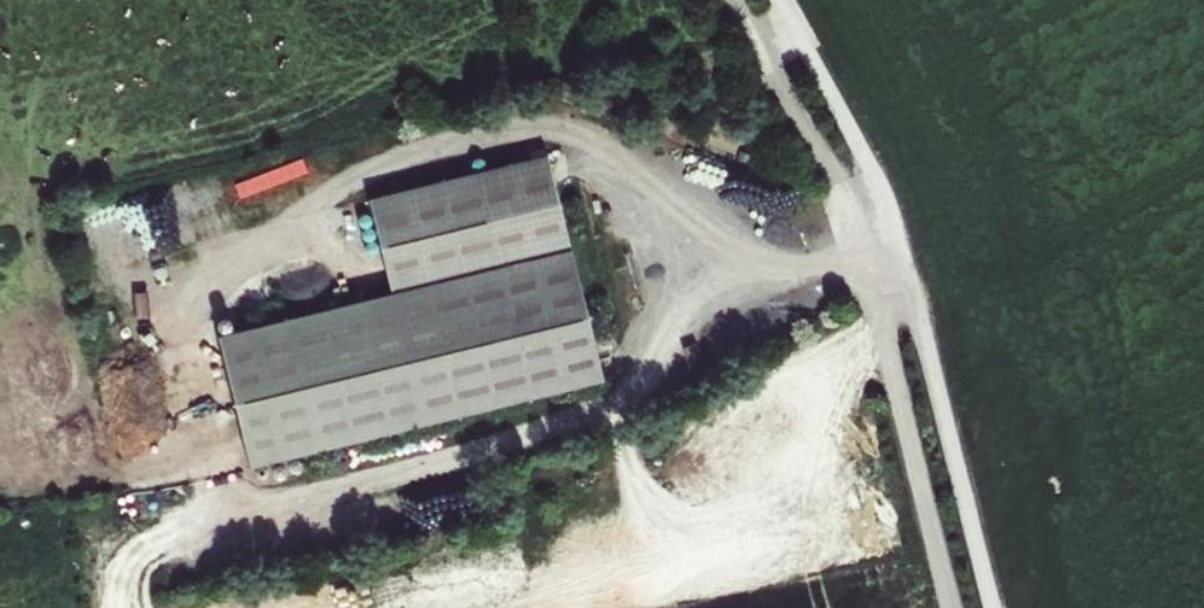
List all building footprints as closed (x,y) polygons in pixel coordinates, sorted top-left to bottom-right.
[(391,297),(217,339),(248,469),(603,384),(549,157),(368,200),(391,297)]
